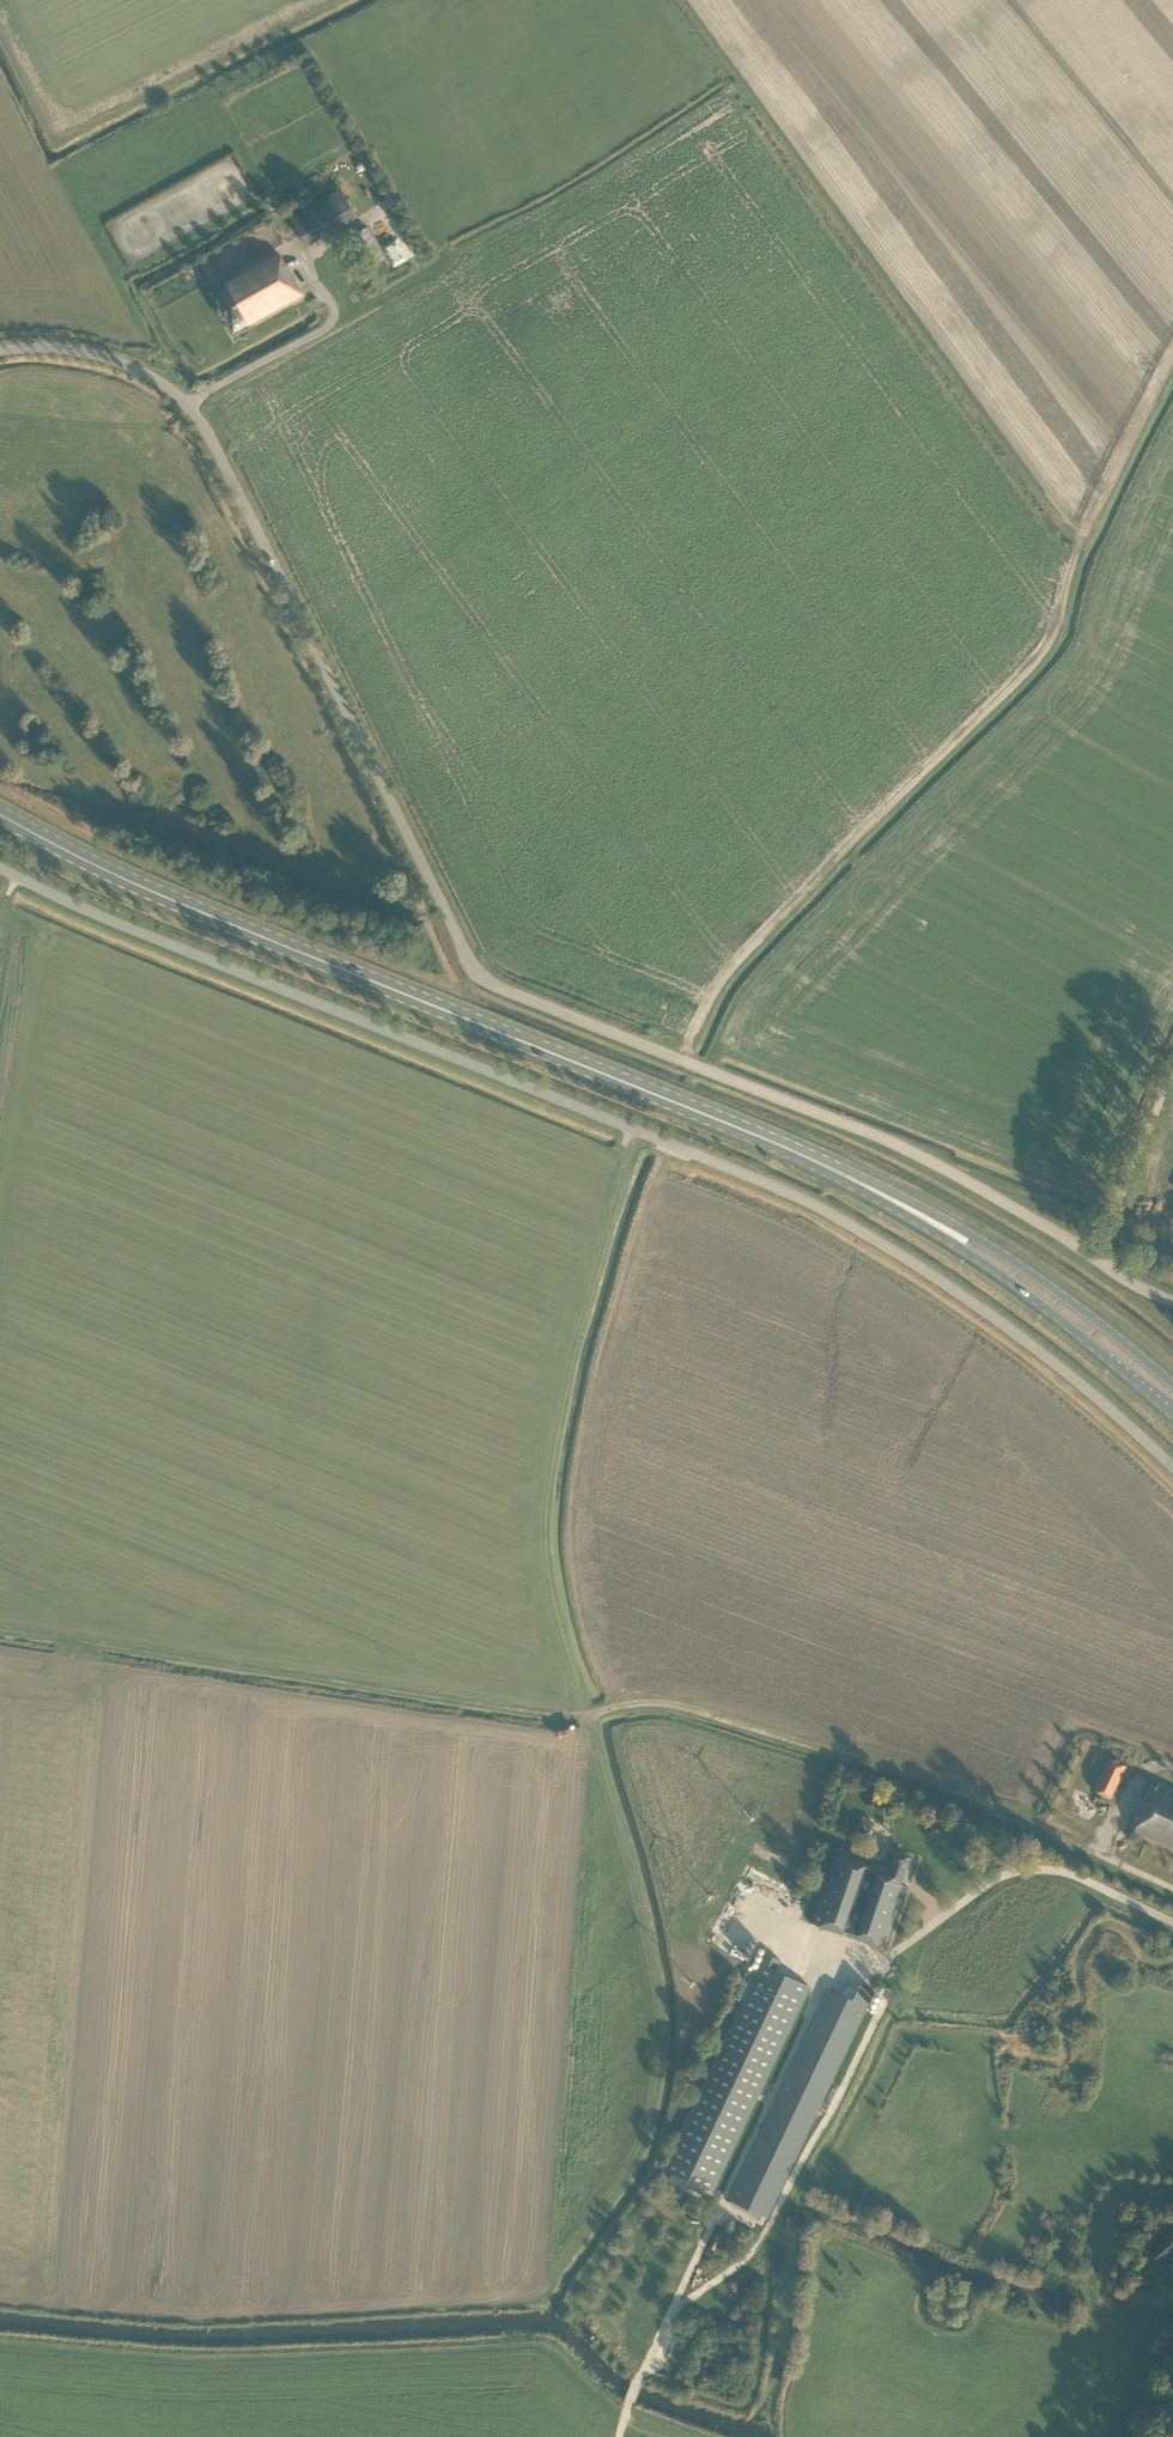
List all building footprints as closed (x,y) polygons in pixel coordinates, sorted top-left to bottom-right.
[(304,246),(356,220),(341,189),(289,214),(304,246)] [(352,236),(371,267),(387,257),(368,226),(352,236)] [(303,295),(280,252),(224,283),(225,284),(210,293),(233,333),(303,295)] [(1127,1766),(1109,1757),(1093,1789),(1111,1798),(1127,1766)] [(1157,1779),(1134,1829),(1172,1847),(1172,1786),(1157,1779)] [(873,1818),(892,1817),(891,1806),(872,1807),(873,1818)] [(874,1821),(863,1817),(857,1833),(868,1837),(874,1821)] [(883,1862),(837,1847),(812,1922),(883,1947),(900,1898),(904,1899),(908,1886),(901,1883),(910,1857),(888,1850),(883,1862)] [(755,1899),(758,1887),(754,1885),(750,1897),(755,1899)] [(701,1918),(705,1924),(721,1916),(717,1909),(701,1918)] [(781,1960),(764,1952),(662,2167),(713,2191),(810,1985),(776,1969),(781,1960)] [(752,1974),(747,1971),(735,1997),(740,2000),(752,1974)] [(830,1989),(730,2200),(767,2217),(874,1991),(861,1985),(854,2000),(830,1989)] [(710,2246),(718,2250),(727,2229),(720,2226),(710,2246)] [(1165,2400),(1160,2418),(1172,2421),(1172,2402),(1165,2400)]
